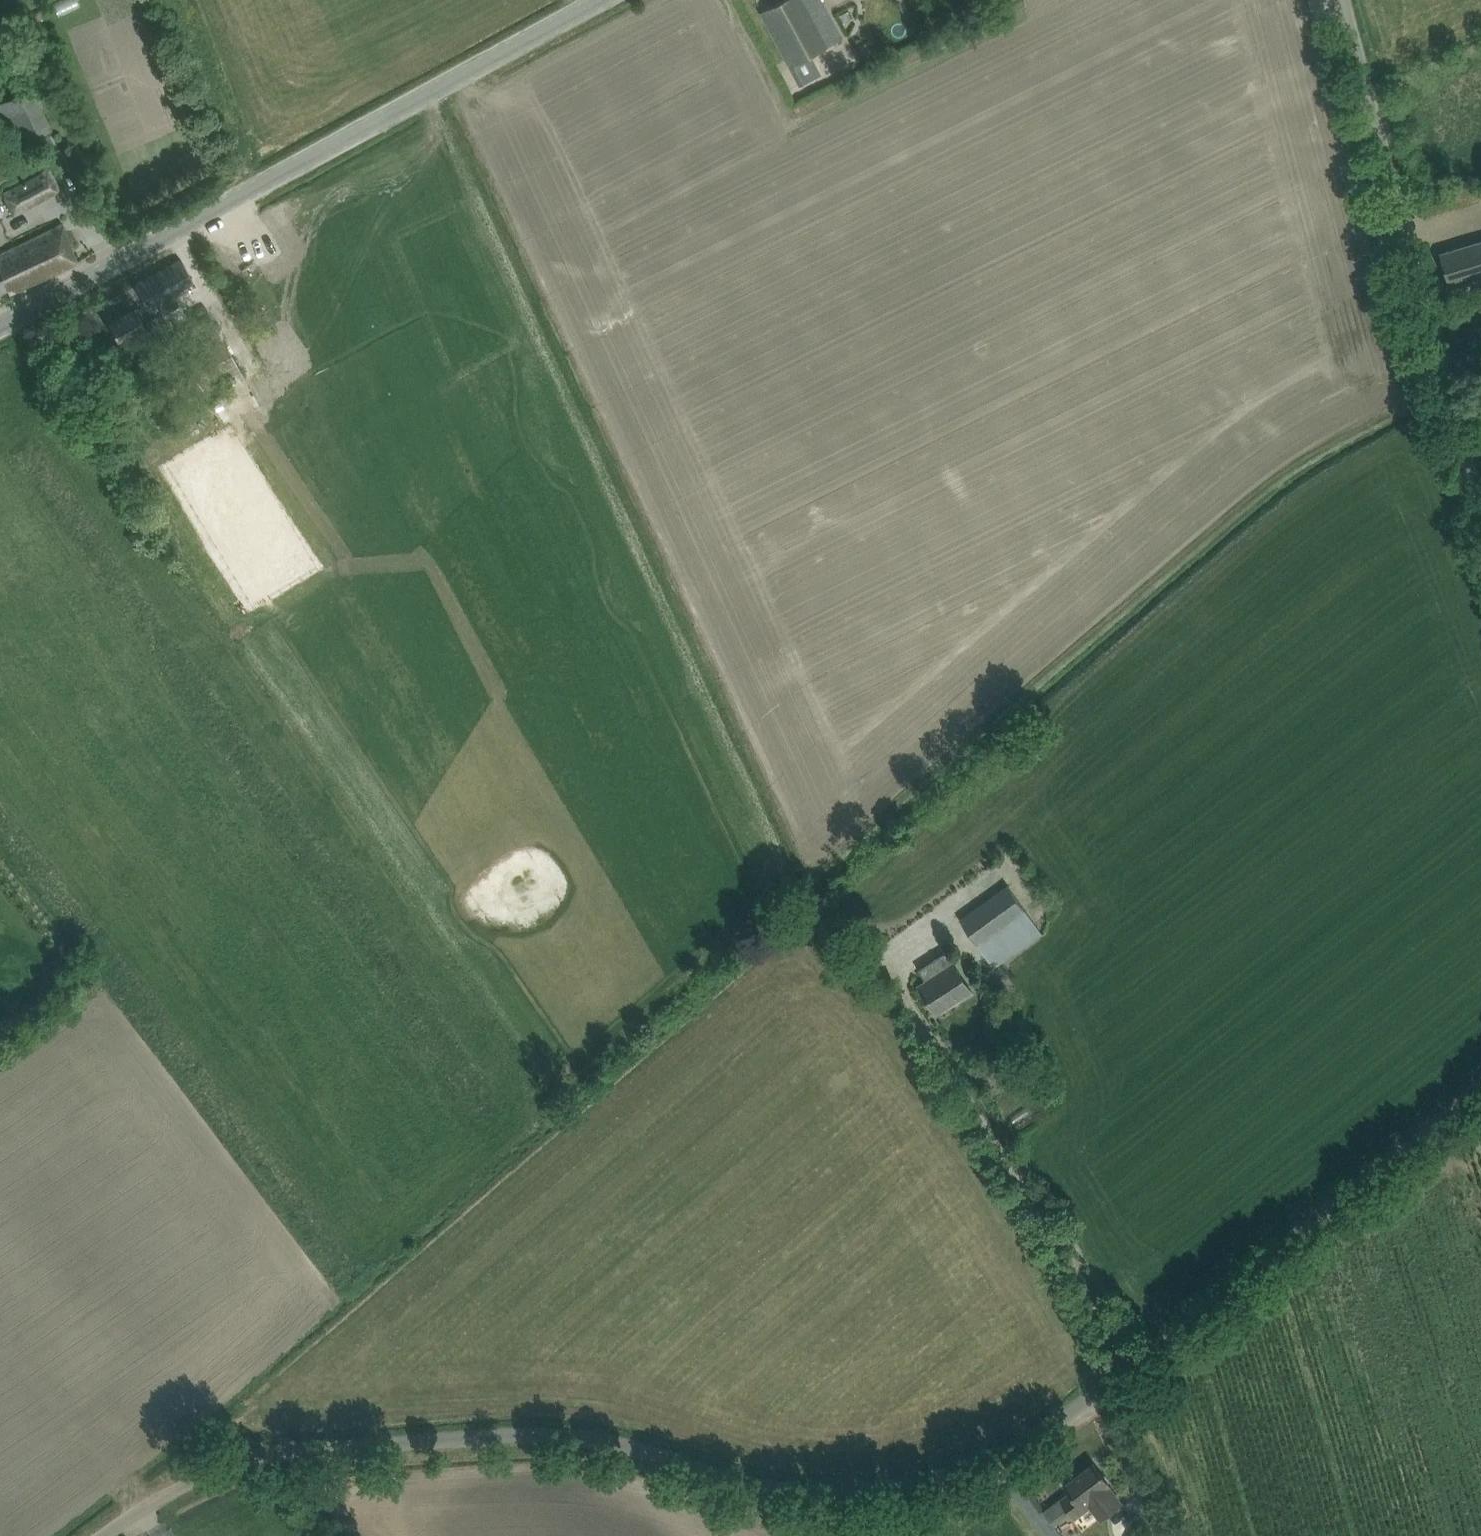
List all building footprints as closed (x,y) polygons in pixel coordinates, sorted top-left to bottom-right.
[(770,27),(791,65),(843,37),(822,0),(779,0),(761,10),(770,27)] [(52,128),(33,87),(0,103),(0,117),(14,146),(52,128)] [(47,167),(3,190),(15,213),(59,190),(47,167)] [(8,288),(10,292),(66,266),(77,261),(71,249),(73,248),(65,232),(61,222),(0,252),(0,291),(8,288)] [(1440,252),(1450,285),(1480,276),(1480,240),(1440,252)] [(134,284),(144,301),(149,312),(186,291),(184,288),(194,283),(180,258),(134,284)] [(216,324),(206,306),(177,322),(186,340),(216,324)] [(108,323),(124,353),(137,347),(131,336),(145,328),(144,327),(135,309),(108,323)] [(137,375),(163,423),(230,386),(238,399),(253,391),(217,327),(145,365),(148,369),(137,375)] [(1007,884),(960,919),(996,968),(1023,947),(1041,933),(1033,919),(1007,884)] [(926,980),(919,985),(937,1013),(974,990),(949,950),(919,969),(926,980)] [(1075,1517),(1092,1505),(1101,1517),(1122,1502),(1108,1484),(1110,1483),(1094,1462),(1065,1484),(1071,1492),(1062,1499),(1075,1517)]
